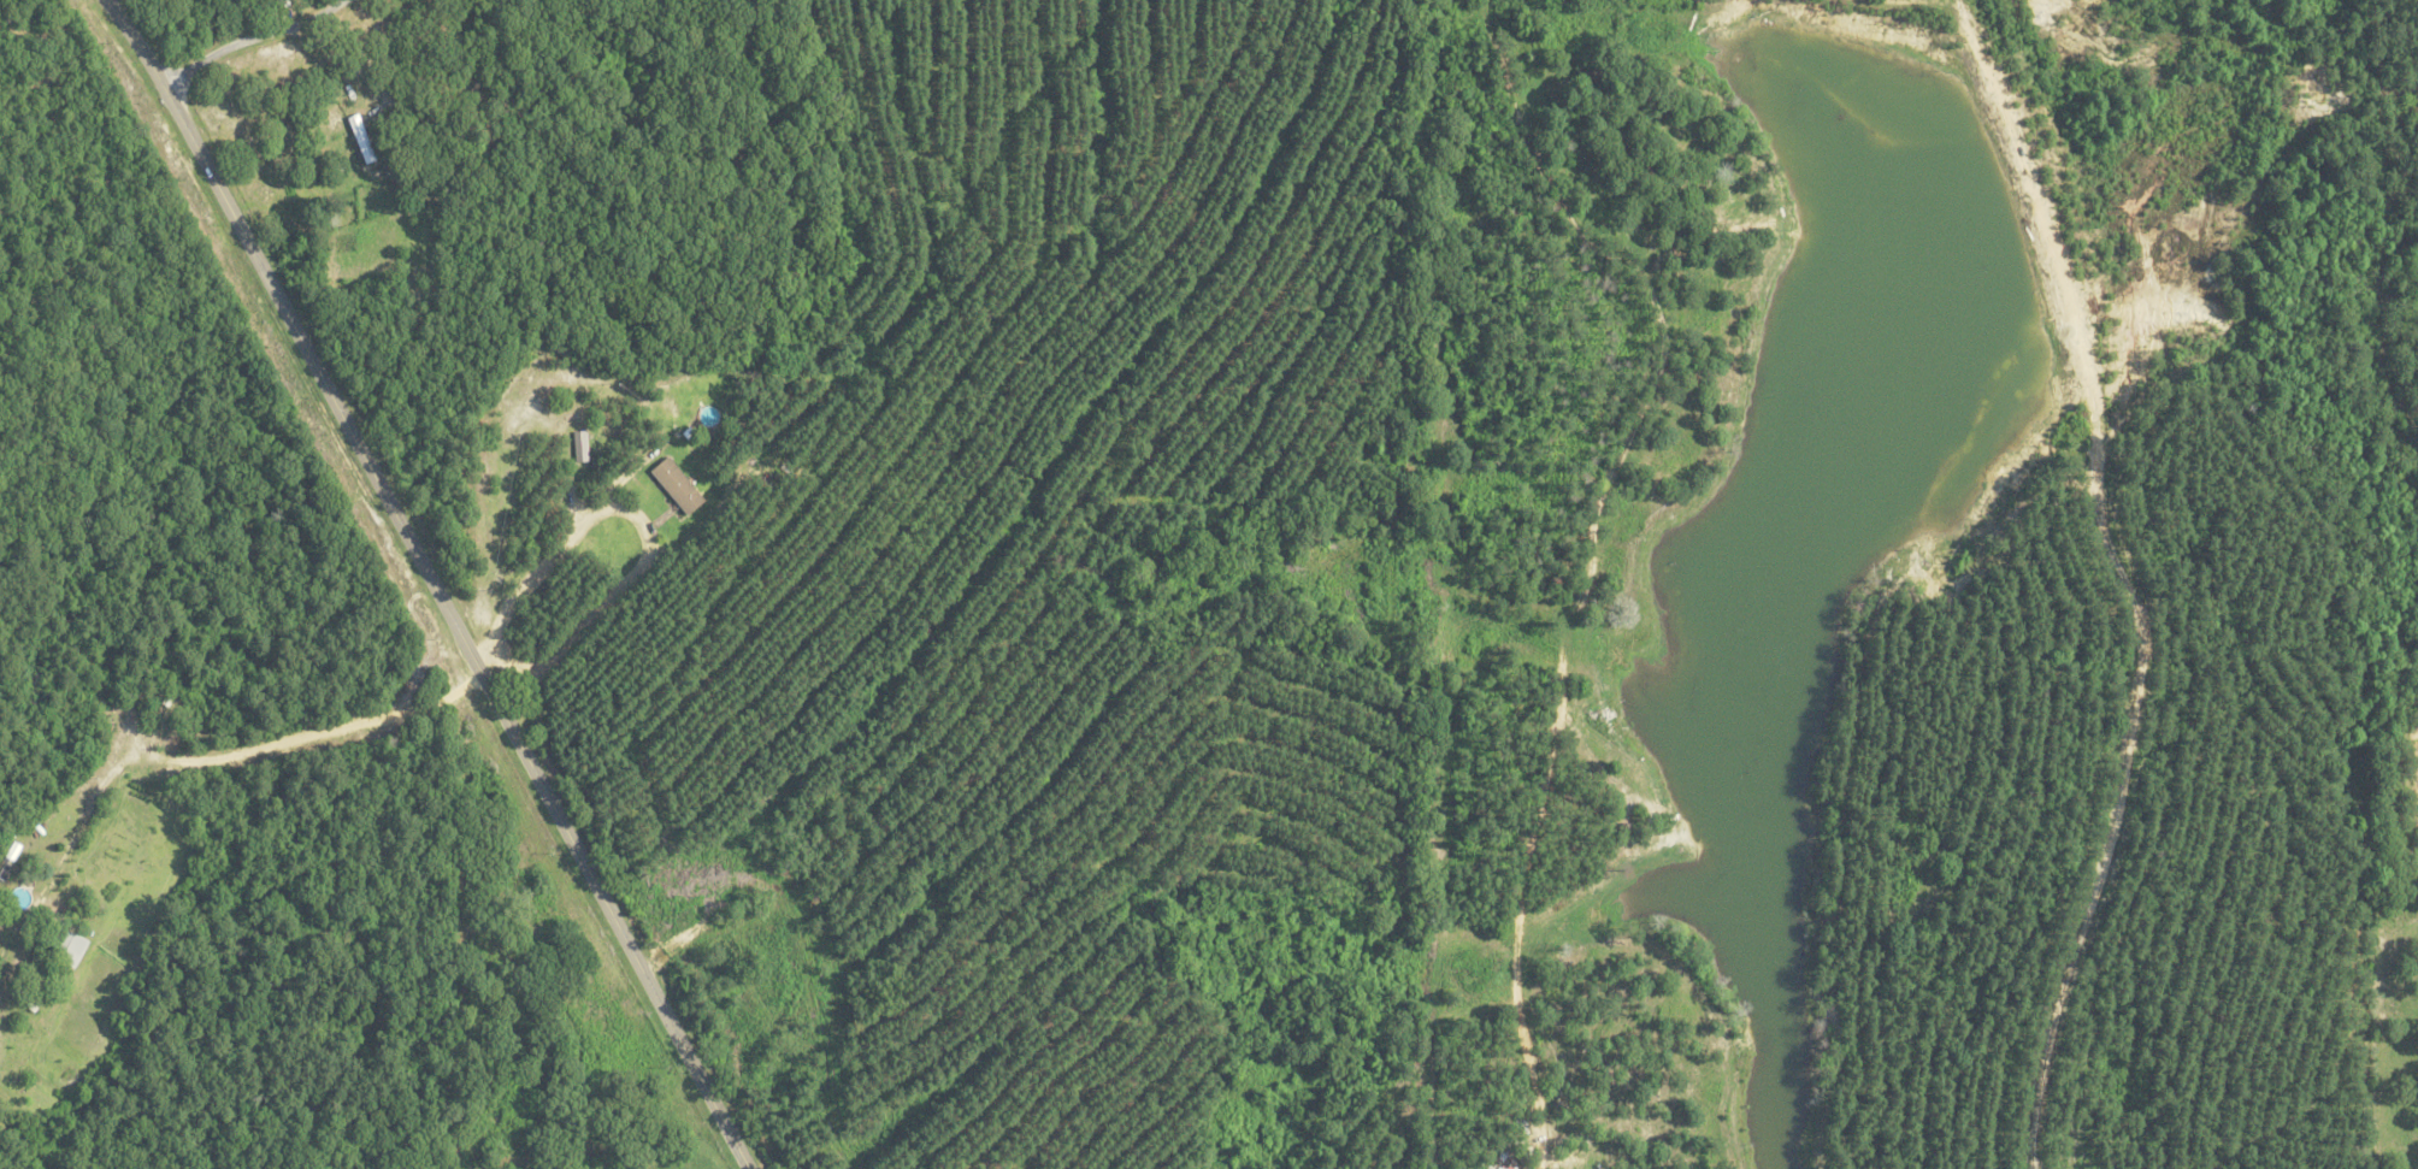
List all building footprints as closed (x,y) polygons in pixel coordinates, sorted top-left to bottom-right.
[(571,431),(573,461),(586,460),(584,430),(571,431)] [(701,499),(664,455),(646,470),(683,515),(701,499)]
